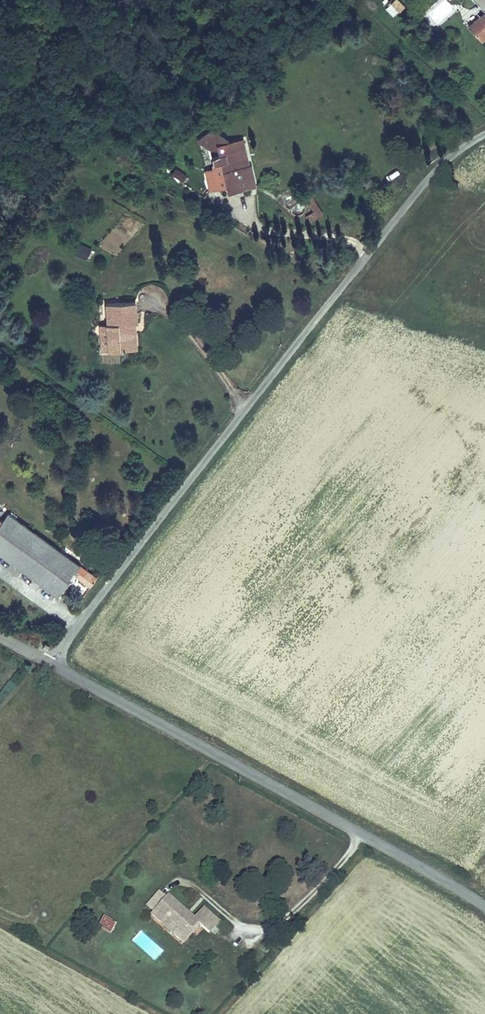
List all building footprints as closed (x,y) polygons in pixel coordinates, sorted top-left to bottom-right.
[(404,7),(398,0),(393,0),(384,8),(392,17),(404,7)] [(477,9),(483,15),(464,30),(468,35),(473,40),(477,44),(484,36),(484,0),(469,0),(477,9)] [(483,15),(477,9),(454,28),(464,39),(468,35),(464,30),(483,15)] [(477,44),(473,40),(468,44),(478,54),(484,48),(484,36),(477,44)] [(245,164),(240,139),(236,141),(217,128),(201,138),(212,145),(218,166),(209,169),(214,187),(230,183),(231,190),(257,184),(252,162),(245,164)] [(246,137),(240,139),(245,164),(252,162),(246,137)] [(171,179),(182,183),(185,174),(173,170),(171,179)] [(309,223),(323,214),(313,199),(299,207),(309,223)] [(87,260),(92,248),(79,243),(75,255),(87,260)] [(133,326),(139,326),(139,307),(110,307),(109,326),(104,327),(104,353),(134,352),(133,326)] [(58,598),(74,576),(80,568),(7,517),(1,526),(0,527),(0,557),(58,598)] [(97,580),(80,568),(74,576),(91,589),(97,580)] [(159,911),(170,898),(162,890),(151,903),(159,911)] [(212,915),(214,912),(206,905),(196,915),(173,895),(170,898),(159,911),(157,913),(168,923),(171,919),(182,929),(179,933),(187,940),(203,923),(212,930),(219,922),(212,915)] [(222,919),(214,912),(212,915),(219,922),(222,919)] [(105,915),(100,926),(111,932),(116,921),(105,915)] [(168,923),(179,933),(182,929),(171,919),(168,923)]
